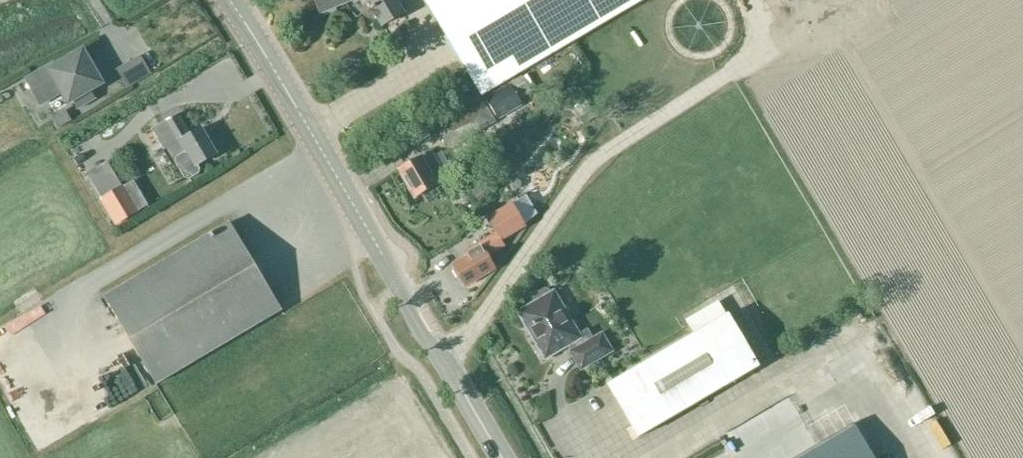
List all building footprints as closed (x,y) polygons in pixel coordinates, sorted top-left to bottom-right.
[(320,13),(352,0),(315,0),(320,13)] [(382,26),(405,12),(398,0),(367,0),(382,26)] [(481,94),(638,0),(426,0),(481,94)] [(82,54),(57,68),(54,63),(31,76),(46,102),(66,91),(77,110),(95,99),(91,92),(106,83),(97,68),(92,71),(82,54)] [(140,81),(152,74),(141,55),(129,62),(140,81)] [(435,121),(439,127),(438,128),(450,149),(522,107),(508,86),(461,115),(456,108),(435,121)] [(153,130),(152,130),(164,151),(152,157),(161,171),(173,164),(175,162),(185,179),(191,180),(200,175),(201,171),(198,166),(216,154),(201,129),(191,135),(179,114),(153,130)] [(415,198),(438,183),(447,177),(433,152),(424,157),(423,156),(399,170),(415,198)] [(99,199),(115,226),(146,209),(130,181),(124,184),(99,199)] [(454,266),(466,286),(495,269),(488,257),(505,247),(501,241),(525,227),(512,204),(488,219),(497,233),(465,252),(468,258),(454,266)] [(104,297),(156,384),(282,310),(230,223),(104,297)] [(568,348),(570,351),(568,352),(580,372),(614,352),(602,332),(593,337),(588,329),(580,333),(554,289),(551,291),(544,289),(532,296),(531,303),(516,312),(545,361),(568,348)] [(639,437),(752,371),(759,366),(728,315),(727,316),(718,301),(685,320),(694,335),(608,386),(639,437)] [(142,384),(125,392),(132,408),(149,400),(142,384)] [(854,423),(795,457),(875,457),(854,423)]
